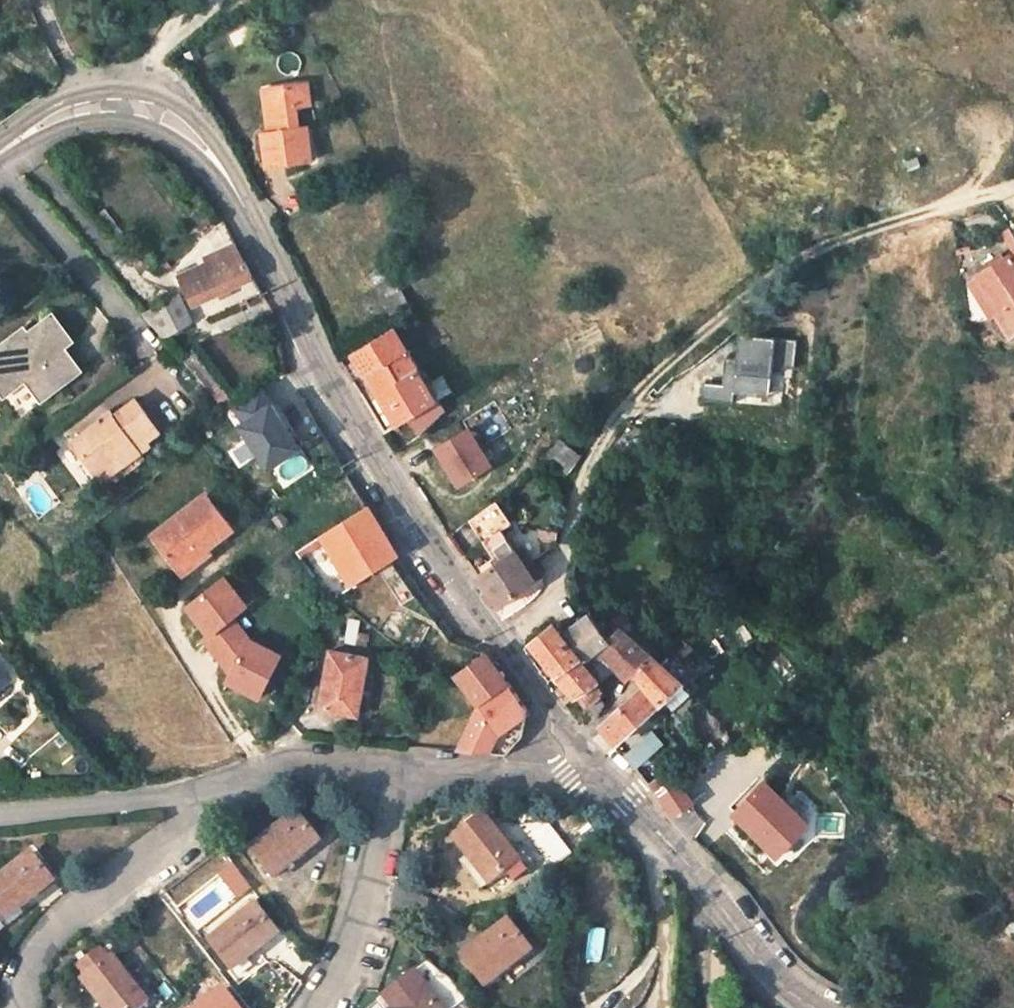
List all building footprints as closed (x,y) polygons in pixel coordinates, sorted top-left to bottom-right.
[(322,107),(321,88),(271,92),(275,137),(267,139),(271,170),(319,165),(315,130),(308,131),(306,111),(322,107)] [(239,285),(254,276),(238,245),(182,280),(200,309),(239,285)] [(1013,310),(1013,255),(983,278),(1007,315),(1013,310)] [(385,267),(370,275),(391,313),(406,304),(385,267)] [(254,276),(239,285),(247,301),(263,293),(254,276)] [(142,318),(169,349),(195,333),(175,300),(142,318)] [(999,320),(1010,338),(1013,336),(1013,310),(1007,315),(999,320)] [(0,343),(0,389),(2,391),(21,376),(38,395),(74,366),(60,347),(67,341),(45,315),(25,331),(16,330),(0,343)] [(391,327),(352,352),(401,427),(411,419),(420,432),(435,422),(443,433),(456,426),(439,400),(428,383),(391,327)] [(738,394),(774,395),(775,366),(795,367),(796,337),(736,336),(735,360),(723,359),(722,383),(703,383),(703,401),(738,402),(738,394)] [(442,375),(428,383),(439,400),(452,392),(442,375)] [(275,470),(312,444),(269,383),(232,409),(275,470)] [(95,420),(66,442),(97,484),(145,447),(143,442),(153,435),(131,405),(101,427),(95,420)] [(459,487),(499,466),(477,423),(437,444),(459,487)] [(565,442),(552,459),(573,475),(586,458),(565,442)] [(481,576),(502,605),(535,582),(505,532),(514,524),(497,498),(471,519),(499,561),(481,576)] [(155,540),(179,573),(204,555),(210,563),(237,541),(206,501),(155,540)] [(401,555),(370,505),(319,537),(350,588),(401,555)] [(186,582),(210,563),(204,555),(179,573),(186,582)] [(400,564),(385,571),(400,605),(415,598),(400,564)] [(226,575),(184,607),(206,635),(208,638),(218,630),(229,621),(234,617),(250,605),(226,575)] [(594,615),(565,637),(582,659),(588,654),(611,638),(594,615)] [(208,638),(206,635),(201,639),(228,675),(237,659),(239,654),(249,636),(234,617),(229,621),(218,630),(208,638)] [(557,677),(582,659),(565,637),(555,625),(531,644),(557,677)] [(634,678),(638,674),(653,660),(623,629),(611,638),(588,654),(606,678),(624,666),(634,678)] [(680,633),(653,660),(638,674),(646,683),(618,710),(619,718),(604,730),(615,744),(680,687),(670,674),(693,648),(680,633)] [(228,675),(224,683),(260,700),(285,654),(249,636),(239,654),(237,659),(228,675)] [(329,654),(324,708),(358,711),(365,656),(329,654)] [(455,678),(477,707),(509,683),(487,654),(455,678)] [(591,689),(606,678),(588,654),(582,659),(557,677),(596,720),(602,704),(591,689)] [(477,707),(456,750),(492,754),(500,736),(527,717),(527,710),(509,683),(477,707)] [(627,759),(635,770),(665,747),(657,735),(627,759)] [(782,861),(819,822),(768,775),(731,815),(782,861)] [(647,785),(654,795),(665,786),(658,778),(647,785)] [(699,805),(686,785),(665,799),(679,819),(699,805)] [(256,853),(277,880),(323,845),(302,818),(256,853)] [(489,827),(458,851),(491,894),(522,870),(489,827)] [(7,913),(50,879),(28,851),(0,873),(0,904),(7,913)] [(214,943),(235,972),(279,940),(258,911),(214,943)] [(461,969),(481,995),(525,961),(505,935),(461,969)] [(106,1007),(139,1007),(147,1002),(101,945),(75,969),(106,1007)] [(436,1007),(464,1007),(448,988),(430,1001),(436,1007)] [(221,993),(201,1007),(232,1007),(221,993)] [(430,1001),(425,994),(407,1007),(436,1007),(430,1001)]
